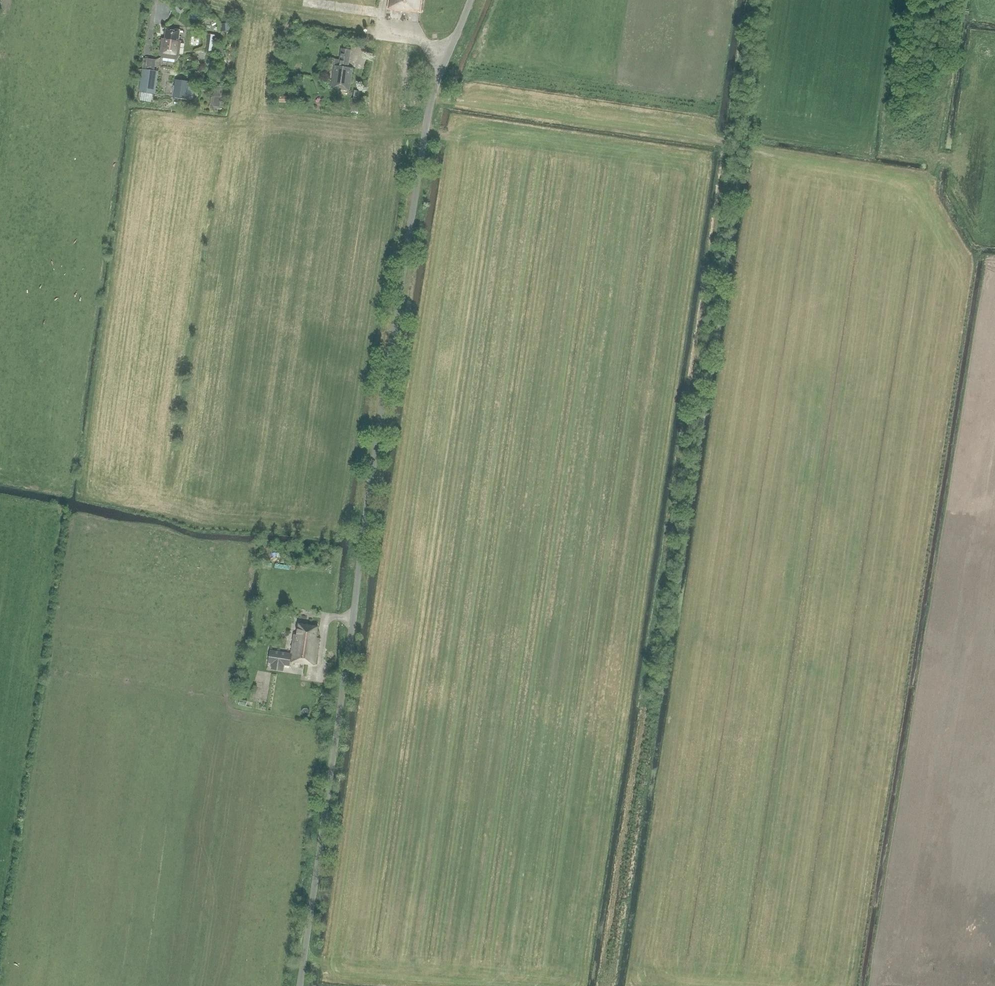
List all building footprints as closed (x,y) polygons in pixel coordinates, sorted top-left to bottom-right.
[(422,0),(388,0),(387,9),(410,13),(410,11),(420,12),(422,0)] [(179,56),(181,42),(179,42),(180,31),(166,29),(165,40),(162,39),(160,54),(162,57),(177,59),(179,56)] [(207,34),(205,51),(214,52),(216,35),(207,34)] [(349,91),(353,68),(349,68),(351,50),(342,49),(340,60),(336,60),(332,88),(349,91)] [(158,71),(154,70),(156,59),(145,57),(140,92),(154,94),(158,71)] [(193,100),(195,88),(190,87),(191,81),(176,79),(173,97),(193,100)] [(225,88),(214,86),(211,105),(222,107),(225,88)] [(352,110),(359,111),(360,99),(353,98),(352,110)] [(293,635),(292,646),(291,653),(270,650),(268,662),(290,665),(291,660),(315,664),(318,646),(319,639),(316,638),(318,627),(299,625),(297,636),(293,635)]
